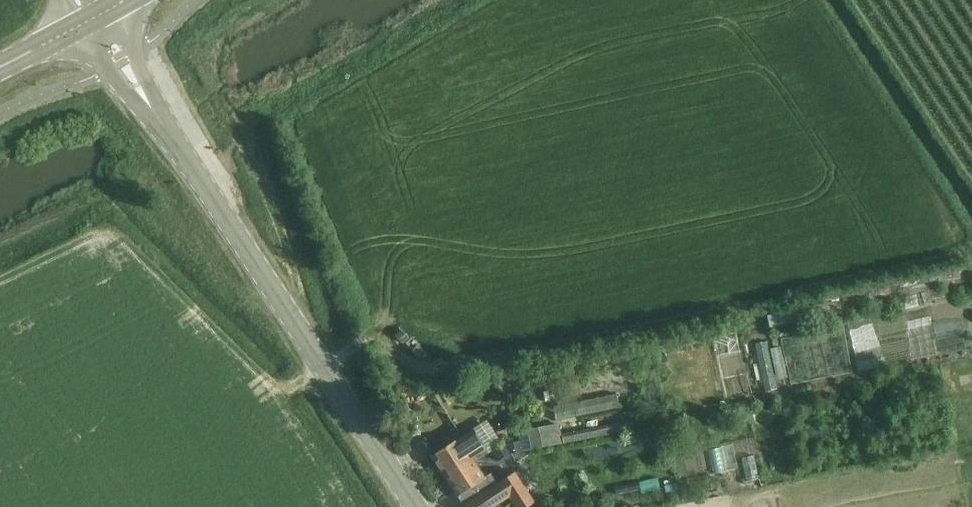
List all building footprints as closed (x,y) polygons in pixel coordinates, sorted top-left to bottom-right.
[(825,302),(766,315),(769,328),(828,315),(825,302)] [(634,389),(575,394),(576,408),(635,403),(634,389)] [(480,424),(431,456),(444,476),(443,476),(444,477),(473,459),(472,458),(480,453),(482,456),(491,451),(495,448),(480,424)] [(495,448),(491,451),(497,461),(509,454),(561,443),(558,424),(519,433),(520,441),(506,445),(504,442),(495,448)] [(473,459),(444,477),(457,497),(460,494),(466,503),(497,484),(490,473),(485,477),(473,459)] [(463,506),(493,506),(509,496),(516,506),(527,506),(534,502),(514,472),(497,484),(466,503),(463,506)]
